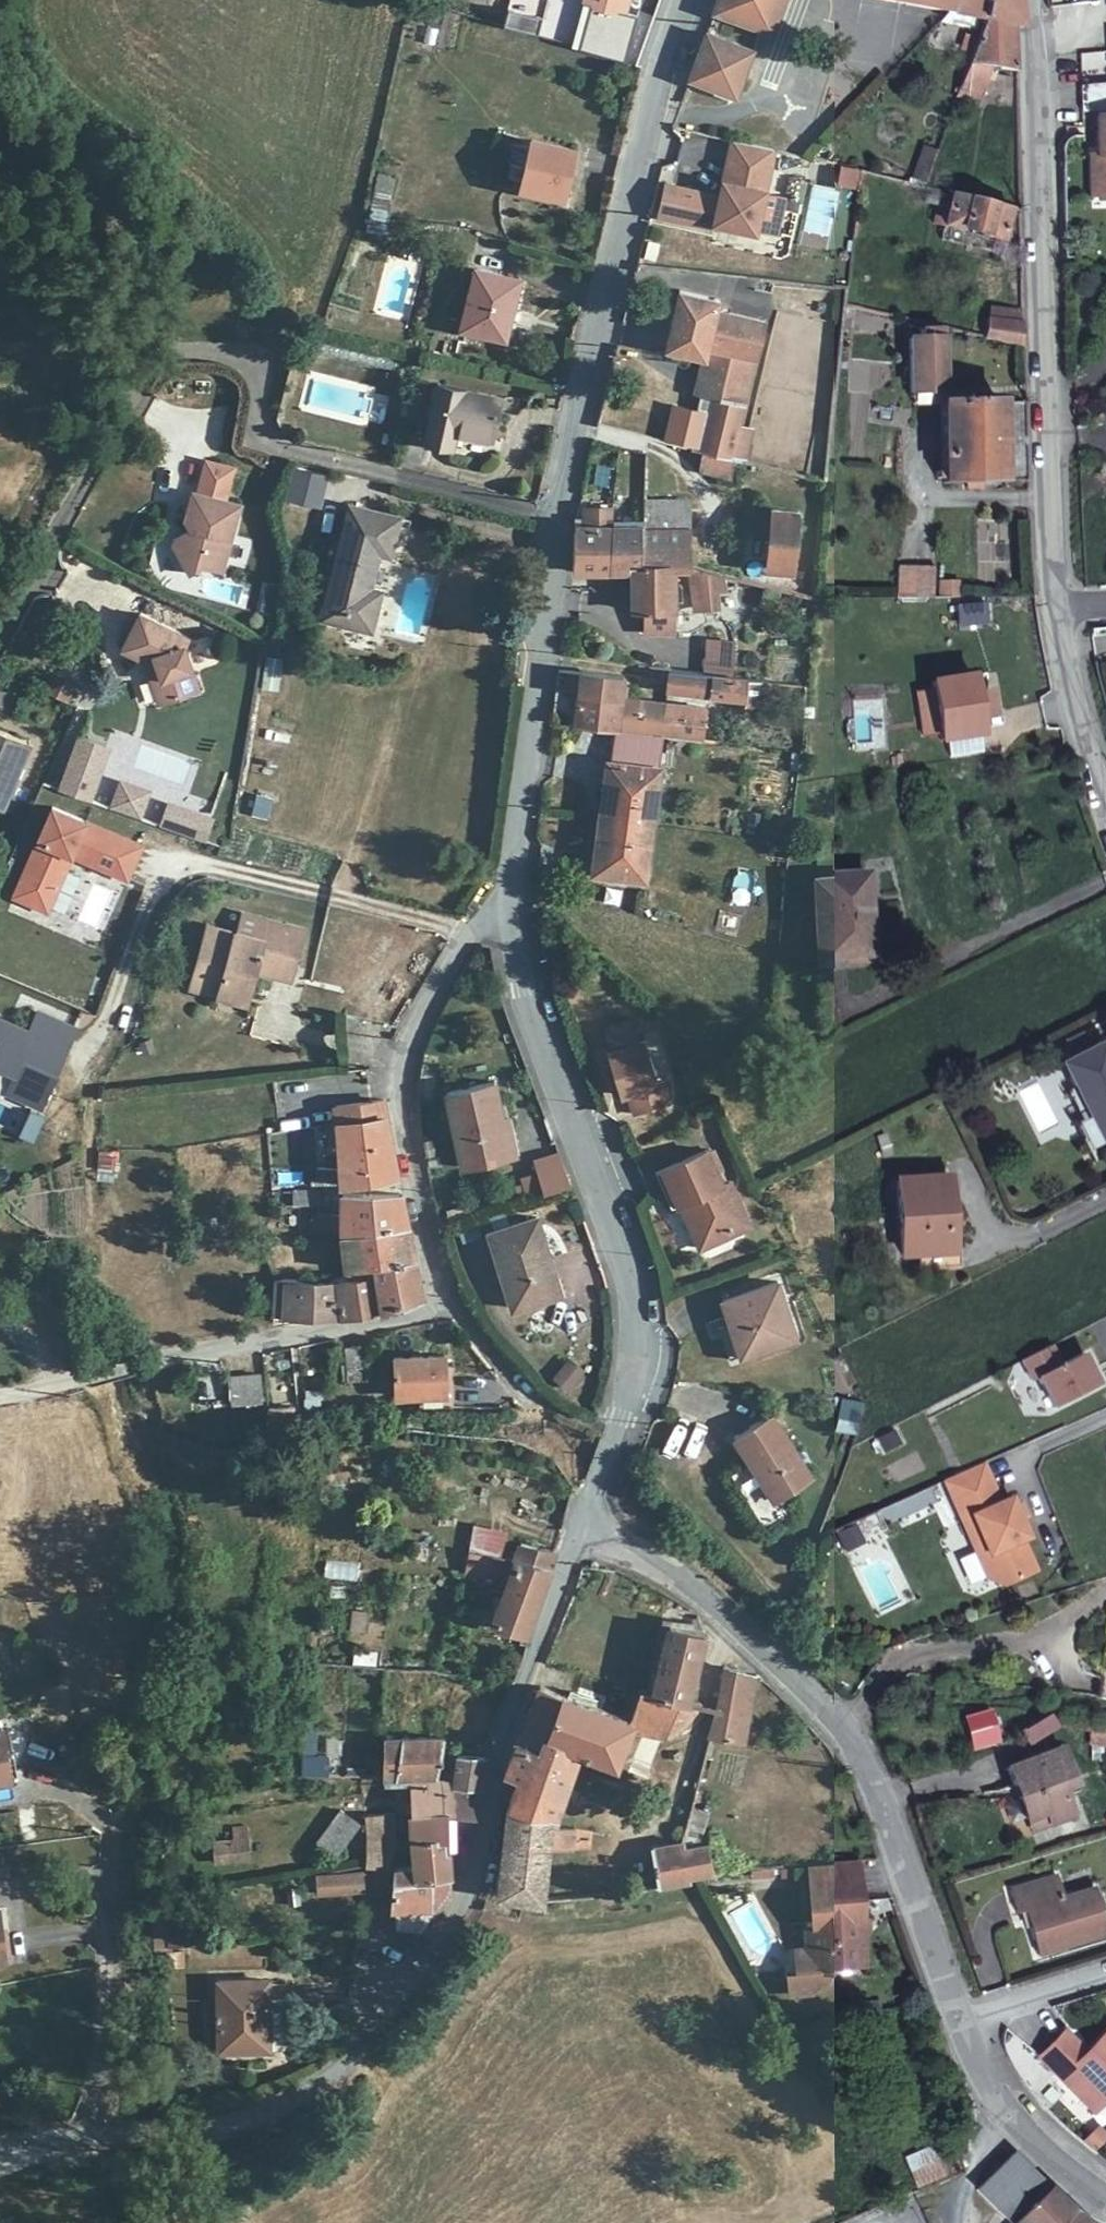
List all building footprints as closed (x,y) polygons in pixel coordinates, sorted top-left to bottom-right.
[(587,3),(625,13),(629,0),(588,0),(587,3)] [(715,14),(763,31),(769,15),(778,19),(785,0),(720,0),(715,14)] [(952,0),(893,0),(950,12),(952,0)] [(983,0),(952,0),(950,12),(981,19),(983,0)] [(1014,27),(1012,0),(983,0),(981,19),(1014,27)] [(769,15),(763,31),(772,34),(778,19),(769,15)] [(1082,17),(1069,18),(1070,25),(1082,24),(1082,17)] [(1069,18),(1051,20),(1055,86),(1082,84),(1088,84),(1082,24),(1070,25),(1069,18)] [(991,66),(1016,70),(1014,27),(981,19),(959,88),(967,91),(967,96),(980,99),(991,66)] [(753,52),(707,34),(690,81),(736,98),(753,52)] [(1084,111),(1105,111),(1105,82),(1088,84),(1082,84),(1084,111)] [(965,100),(967,96),(967,91),(959,88),(956,97),(965,100)] [(1097,116),(1098,154),(1099,196),(1105,196),(1105,116),(1097,116)] [(518,137),(506,134),(504,145),(515,146),(518,137)] [(522,180),(532,139),(518,137),(515,146),(509,177),(522,180)] [(560,198),(572,147),(532,139),(522,180),(520,189),(560,198)] [(775,151),(734,142),(724,187),(694,182),(687,210),(720,218),(721,213),(759,222),(775,151)] [(1089,154),(1090,196),(1099,196),(1098,154),(1089,154)] [(854,190),(857,170),(837,167),(834,187),(854,190)] [(379,175),(372,206),(387,210),(395,178),(379,175)] [(924,203),(937,206),(941,191),(927,188),(924,203)] [(934,221),(945,224),(953,194),(941,191),(937,206),(934,221)] [(1002,237),(1009,207),(953,194),(945,224),(1002,237)] [(387,210),(372,206),(367,229),(381,233),(387,210)] [(519,278),(475,269),(461,327),(505,339),(519,278)] [(753,366),(765,319),(719,308),(721,301),(681,291),(667,347),(705,356),(695,391),(713,396),(745,404),(753,366)] [(855,307),(843,305),(842,317),(852,318),(854,318),(855,307)] [(1023,345),(1022,310),(989,307),(983,336),(1003,341),(1023,345)] [(943,393),(941,328),(920,328),(919,335),(909,336),(910,394),(912,394),(943,393)] [(501,397),(436,381),(424,439),(453,446),(457,430),(492,439),(501,397)] [(943,393),(912,394),(912,403),(941,403),(944,403),(943,393)] [(713,396),(701,450),(704,450),(723,455),(732,457),(740,424),(742,415),(745,404),(713,396)] [(1000,479),(997,402),(944,403),(941,403),(943,482),(1000,479)] [(618,417),(601,413),(598,424),(616,428),(618,417)] [(734,458),(746,461),(754,427),(740,424),(732,457),(734,458)] [(734,458),(732,457),(723,455),(704,450),(699,469),(729,475),(734,458)] [(332,507),(342,473),(291,459),(281,492),(332,507)] [(197,498),(192,496),(185,525),(189,533),(185,544),(173,551),(189,577),(202,570),(222,575),(240,509),(224,505),(233,473),(206,466),(197,498)] [(688,499),(645,500),(644,517),(644,523),(689,526),(688,499)] [(584,506),(585,525),(612,523),(612,515),(613,504),(584,506)] [(399,517),(350,505),(322,617),(369,629),(380,589),(371,585),(378,552),(389,554),(399,517)] [(770,530),(772,507),(755,506),(751,528),(770,530)] [(801,511),(772,507),(770,530),(767,567),(793,570),(798,534),(801,511)] [(644,517),(612,515),(612,523),(644,523),(644,517)] [(585,525),(576,526),(574,569),(610,569),(612,523),(585,525)] [(644,523),(612,523),(610,569),(632,568),(632,565),(641,565),(644,523)] [(686,566),(690,567),(689,526),(644,523),(641,565),(632,565),(632,568),(633,589),(634,602),(634,607),(646,608),(646,629),(673,630),(673,608),(674,608),(674,567),(686,566)] [(722,589),(722,576),(690,567),(686,566),(689,583),(705,581),(707,590),(715,590),(722,589)] [(933,577),(933,567),(899,567),(898,597),(909,597),(931,597),(933,577)] [(937,580),(937,597),(957,597),(957,580),(937,580)] [(705,581),(689,583),(693,608),(709,606),(707,590),(705,581)] [(633,589),(622,589),(623,603),(634,602),(633,589)] [(716,605),(715,590),(707,590),(709,606),(716,605)] [(187,641),(139,619),(122,654),(149,665),(151,674),(149,678),(159,706),(197,694),(183,650),(187,641)] [(704,665),(733,665),(733,636),(704,636),(704,665)] [(207,642),(188,648),(196,669),(215,663),(207,642)] [(260,687),(277,689),(281,656),(264,654),(260,687)] [(130,674),(126,677),(139,714),(156,708),(146,679),(146,670),(137,665),(135,670),(133,672),(130,674)] [(757,705),(760,681),(670,670),(668,688),(745,699),(745,703),(757,705)] [(939,737),(980,732),(972,676),(972,674),(929,681),(939,737)] [(662,736),(666,703),(624,698),(626,681),(582,675),(576,725),(662,736)] [(56,677),(48,693),(63,701),(71,685),(56,677)] [(662,736),(721,743),(726,711),(666,703),(662,736)] [(8,781),(13,784),(30,743),(0,731),(0,799),(8,781)] [(89,800),(107,749),(79,739),(61,790),(89,800)] [(609,760),(601,816),(654,823),(661,769),(609,760)] [(0,799),(0,807),(3,809),(13,784),(8,781),(0,799)] [(138,818),(148,792),(122,782),(112,808),(138,818)] [(251,812),(267,816),(271,796),(256,793),(251,812)] [(202,841),(210,819),(167,804),(159,825),(202,841)] [(128,879),(142,845),(53,806),(14,896),(48,911),(72,855),(128,879)] [(601,816),(592,871),(646,879),(654,823),(601,816)] [(866,873),(818,876),(821,957),(870,954),(866,873)] [(243,912),(238,932),(261,938),(267,918),(243,912)] [(238,932),(208,924),(191,985),(220,994),(222,987),(250,994),(256,973),(258,965),(293,974),(306,929),(267,918),(261,938),(238,932)] [(258,965),(256,973),(291,981),(293,974),(258,965)] [(220,994),(248,1001),(250,994),(222,987),(220,994)] [(43,1107),(77,1029),(39,1012),(28,1037),(5,1027),(8,1021),(0,1018),(0,1067),(16,1074),(8,1091),(43,1107)] [(632,1018),(604,1028),(611,1051),(609,1053),(622,1094),(629,1092),(636,1114),(670,1104),(665,1081),(658,1082),(644,1040),(639,1041),(632,1018)] [(1067,1041),(1075,1057),(1092,1048),(1084,1032),(1067,1041)] [(1102,1043),(1092,1048),(1075,1057),(1062,1063),(1074,1087),(1090,1117),(1092,1115),(1105,1134),(1105,1050),(1102,1043)] [(499,1115),(493,1081),(446,1091),(462,1167),(501,1157),(494,1118),(499,1115)] [(1074,1087),(1067,1090),(1082,1120),(1075,1123),(1089,1151),(1105,1142),(1105,1134),(1092,1115),(1090,1117),(1074,1087)] [(388,1115),(387,1098),(335,1104),(337,1123),(388,1115)] [(388,1115),(337,1123),(338,1129),(341,1169),(317,1168),(317,1184),(323,1184),(342,1183),(399,1174),(388,1115)] [(504,1115),(499,1115),(494,1118),(501,1157),(513,1154),(504,1115)] [(669,1165),(663,1168),(679,1205),(689,1201),(694,1211),(689,1220),(700,1246),(732,1233),(735,1219),(730,1207),(740,1201),(732,1179),(723,1182),(708,1148),(669,1165)] [(533,1160),(537,1170),(544,1189),(569,1181),(561,1161),(558,1162),(554,1152),(533,1160)] [(679,1205),(663,1168),(656,1172),(671,1208),(679,1205)] [(537,1170),(522,1175),(529,1194),(544,1189),(537,1170)] [(899,1180),(901,1226),(904,1256),(919,1256),(947,1255),(951,1254),(947,1178),(899,1180)] [(323,1202),(323,1190),(294,1191),(295,1203),(323,1202)] [(342,1197),(341,1215),(314,1213),(313,1228),(343,1230),(343,1235),(409,1228),(403,1197),(342,1197)] [(750,1224),(740,1201),(730,1207),(735,1219),(732,1233),(750,1224)] [(513,1307),(559,1293),(536,1216),(491,1231),(513,1307)] [(373,1265),(415,1258),(409,1228),(343,1235),(347,1279),(374,1274),(373,1265)] [(947,1255),(919,1256),(920,1268),(947,1268),(947,1255)] [(374,1274),(379,1310),(418,1299),(422,1292),(415,1258),(373,1265),(374,1274)] [(335,1281),(340,1316),(379,1310),(374,1274),(347,1279),(335,1281)] [(274,1316),(340,1316),(335,1281),(275,1280),(274,1316)] [(725,1301),(732,1322),(743,1355),(797,1338),(778,1282),(725,1301)] [(743,1355),(732,1322),(720,1325),(731,1359),(743,1355)] [(1061,1363),(1051,1344),(1022,1358),(1033,1379),(1039,1376),(1054,1406),(1099,1383),(1084,1352),(1061,1363)] [(366,1346),(346,1347),(347,1379),(368,1377),(366,1346)] [(551,1374),(566,1386),(582,1367),(568,1354),(551,1374)] [(444,1356),(392,1357),(393,1396),(420,1395),(445,1394),(444,1356)] [(259,1372),(231,1375),(233,1404),(260,1401),(259,1372)] [(420,1408),(453,1407),(452,1393),(445,1394),(420,1395),(420,1408)] [(305,1397),(304,1432),(311,1430),(319,1428),(322,1398),(305,1397)] [(840,1397),(833,1430),(857,1435),(864,1402),(840,1397)] [(266,1409),(268,1427),(297,1424),(294,1406),(266,1409)] [(774,1414),(736,1437),(756,1473),(762,1470),(779,1498),(811,1478),(774,1414)] [(946,1477),(950,1487),(989,1469),(986,1461),(946,1477)] [(989,1469),(950,1487),(962,1518),(972,1515),(979,1534),(974,1548),(987,1554),(991,1564),(985,1577),(1002,1583),(1035,1569),(1023,1538),(1028,1536),(1021,1517),(1015,1503),(1012,1496),(1002,1500),(989,1469)] [(1022,1500),(1015,1503),(1021,1517),(1028,1514),(1022,1500)] [(972,1515),(962,1518),(974,1548),(979,1534),(972,1515)] [(477,1526),(473,1552),(502,1557),(506,1530),(477,1526)] [(528,1633),(557,1550),(522,1544),(517,1560),(502,1557),(473,1552),(467,1569),(465,1577),(475,1580),(478,1574),(508,1580),(494,1623),(528,1633)] [(467,1569),(473,1552),(455,1547),(449,1565),(467,1569)] [(987,1554),(974,1548),(985,1577),(991,1564),(987,1554)] [(325,1559),(322,1576),(356,1581),(358,1563),(325,1559)] [(706,1634),(699,1632),(668,1626),(652,1692),(681,1702),(691,1705),(706,1634)] [(414,1670),(401,1669),(401,1681),(412,1681),(414,1670)] [(742,1746),(756,1678),(725,1672),(711,1739),(742,1746)] [(537,1686),(519,1735),(539,1743),(542,1734),(564,1741),(563,1744),(581,1752),(618,1764),(632,1732),(636,1724),(627,1720),(537,1686)] [(624,1699),(633,1703),(639,1689),(629,1686),(624,1699)] [(636,1724),(632,1732),(665,1740),(681,1702),(652,1692),(639,1689),(633,1703),(627,1720),(636,1724)] [(962,1714),(970,1748),(999,1742),(991,1707),(962,1714)] [(1050,1711),(1018,1728),(1026,1744),(1059,1726),(1050,1711)] [(318,1718),(306,1716),(304,1742),(315,1742),(318,1718)] [(0,1727),(0,1781),(11,1779),(1,1727),(0,1727)] [(396,1731),(382,1731),(382,1739),(396,1738),(396,1731)] [(508,1808),(498,1892),(542,1901),(552,1845),(590,1847),(591,1830),(554,1825),(581,1752),(563,1744),(564,1741),(542,1734),(539,1743),(519,1735),(506,1773),(517,1778),(508,1808)] [(396,1738),(382,1739),(382,1740),(381,1777),(395,1778),(437,1776),(443,1747),(444,1739),(396,1738)] [(484,1752),(486,1743),(476,1741),(475,1751),(484,1752)] [(1006,1768),(1013,1788),(1021,1786),(1025,1795),(1017,1799),(1026,1821),(1044,1816),(1046,1823),(1071,1814),(1065,1794),(1060,1782),(1072,1778),(1062,1747),(1006,1768)] [(303,1755),(301,1775),(326,1776),(328,1756),(303,1755)] [(448,1811),(475,1814),(474,1787),(479,1788),(484,1759),(459,1757),(454,1783),(411,1785),(411,1813),(448,1811)] [(1076,1789),(1072,1778),(1060,1782),(1065,1794),(1076,1789)] [(1021,1786),(1013,1788),(1017,1799),(1025,1795),(1021,1786)] [(33,1807),(18,1809),(22,1840),(37,1839),(33,1807)] [(357,1823),(338,1810),(316,1841),(335,1854),(357,1823)] [(451,1887),(448,1811),(411,1813),(411,1872),(396,1873),(392,1909),(411,1910),(435,1910),(451,1889),(451,1887)] [(393,1814),(364,1815),(365,1867),(384,1869),(393,1846),(393,1814)] [(1044,1816),(1026,1821),(1029,1829),(1046,1823),(1044,1816)] [(246,1828),(235,1829),(235,1840),(217,1842),(218,1861),(246,1859),(246,1828)] [(654,1846),(661,1888),(691,1883),(688,1877),(713,1874),(709,1844),(685,1848),(683,1840),(654,1846)] [(816,1864),(817,1885),(851,1882),(848,1862),(816,1864)] [(329,1875),(316,1877),(317,1893),(365,1889),(364,1873),(329,1875)] [(1023,1909),(1031,1907),(1036,1924),(1029,1927),(1037,1953),(1105,1933),(1105,1924),(1096,1888),(1065,1897),(1058,1874),(1009,1890),(1016,1911),(1023,1909)] [(851,1882),(817,1885),(809,1886),(811,1924),(805,1924),(807,1950),(796,1951),(797,1974),(825,1973),(865,1969),(863,1939),(856,1934),(855,1922),(861,1921),(859,1883),(851,1882)] [(179,1898),(167,1899),(168,1917),(180,1916),(179,1898)] [(732,1913),(749,1954),(773,1945),(756,1903),(732,1913)] [(1031,1907),(1023,1909),(1029,1927),(1036,1924),(1031,1907)] [(429,1918),(435,1910),(411,1910),(410,1917),(429,1918)] [(867,1920),(861,1921),(855,1922),(856,1934),(863,1939),(868,1932),(867,1920)] [(193,1922),(169,1924),(170,1944),(193,1942),(193,1922)] [(825,1973),(797,1974),(788,1975),(790,1997),(810,1994),(825,1983),(825,1973)] [(220,2050),(270,2049),(266,1989),(266,1979),(217,1981),(220,2050)] [(1038,2056),(1093,2112),(1105,2099),(1105,2030),(1084,2051),(1063,2030),(1038,2056)] [(1105,2149),(1105,2137),(1102,2133),(1088,2146),(1100,2157),(1105,2149)] [(919,2188),(949,2175),(943,2161),(935,2146),(905,2159),(919,2188)] [(1010,2222),(1065,2222),(1074,2214),(1011,2155),(976,2191),(1010,2222)] [(951,2179),(964,2173),(957,2156),(943,2161),(949,2175),(951,2179)] [(1074,2214),(1065,2222),(1083,2222),(1074,2214)]
